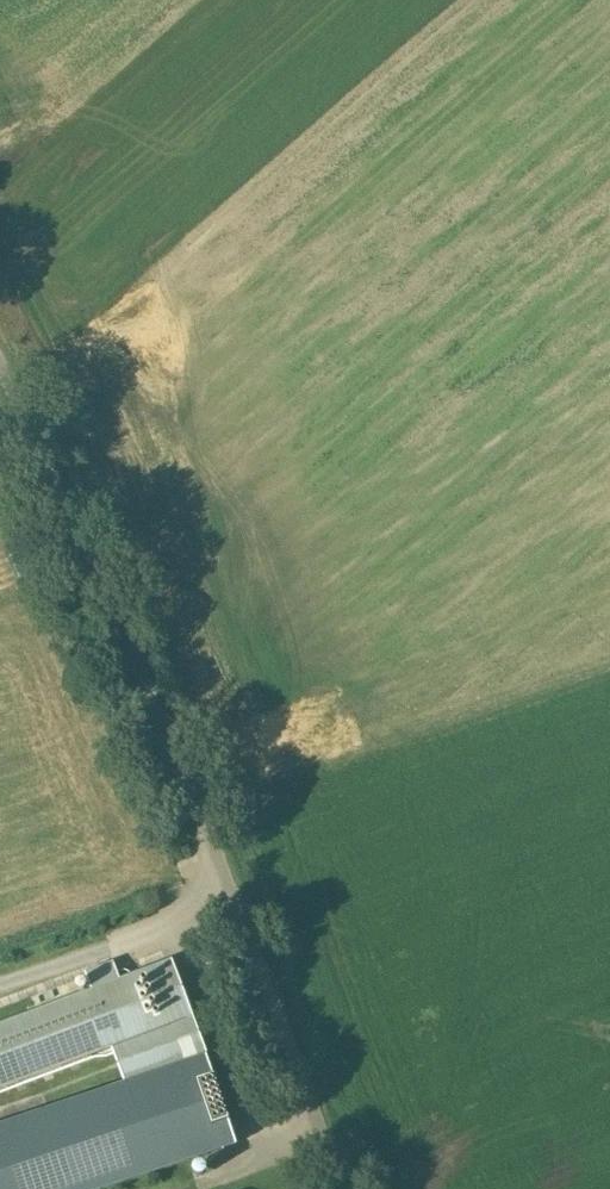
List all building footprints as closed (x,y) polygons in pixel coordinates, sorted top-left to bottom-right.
[(183,962),(135,980),(128,959),(96,970),(104,991),(0,1030),(0,1098),(122,1053),(133,1085),(185,1066),(197,1099),(221,1090),(209,1057),(217,1054),(183,962)] [(27,1112),(24,1098),(0,1103),(0,1117),(27,1112)]
